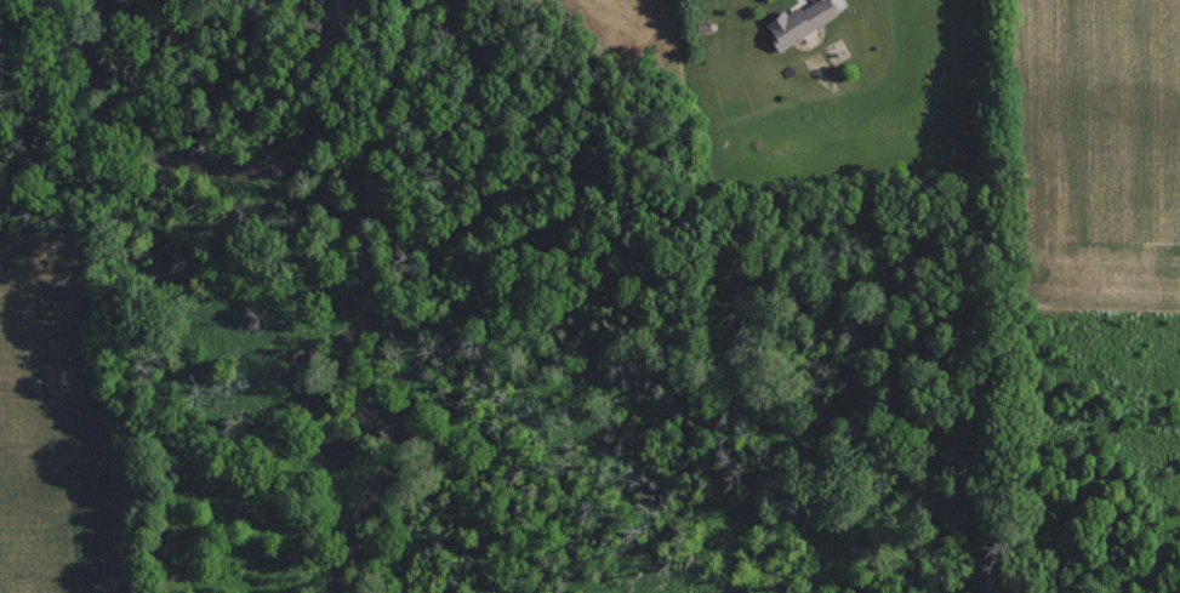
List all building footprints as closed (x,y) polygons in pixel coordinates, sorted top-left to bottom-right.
[(836,16),(826,0),(813,0),(787,16),(783,9),(761,23),(777,50),(836,16)]
